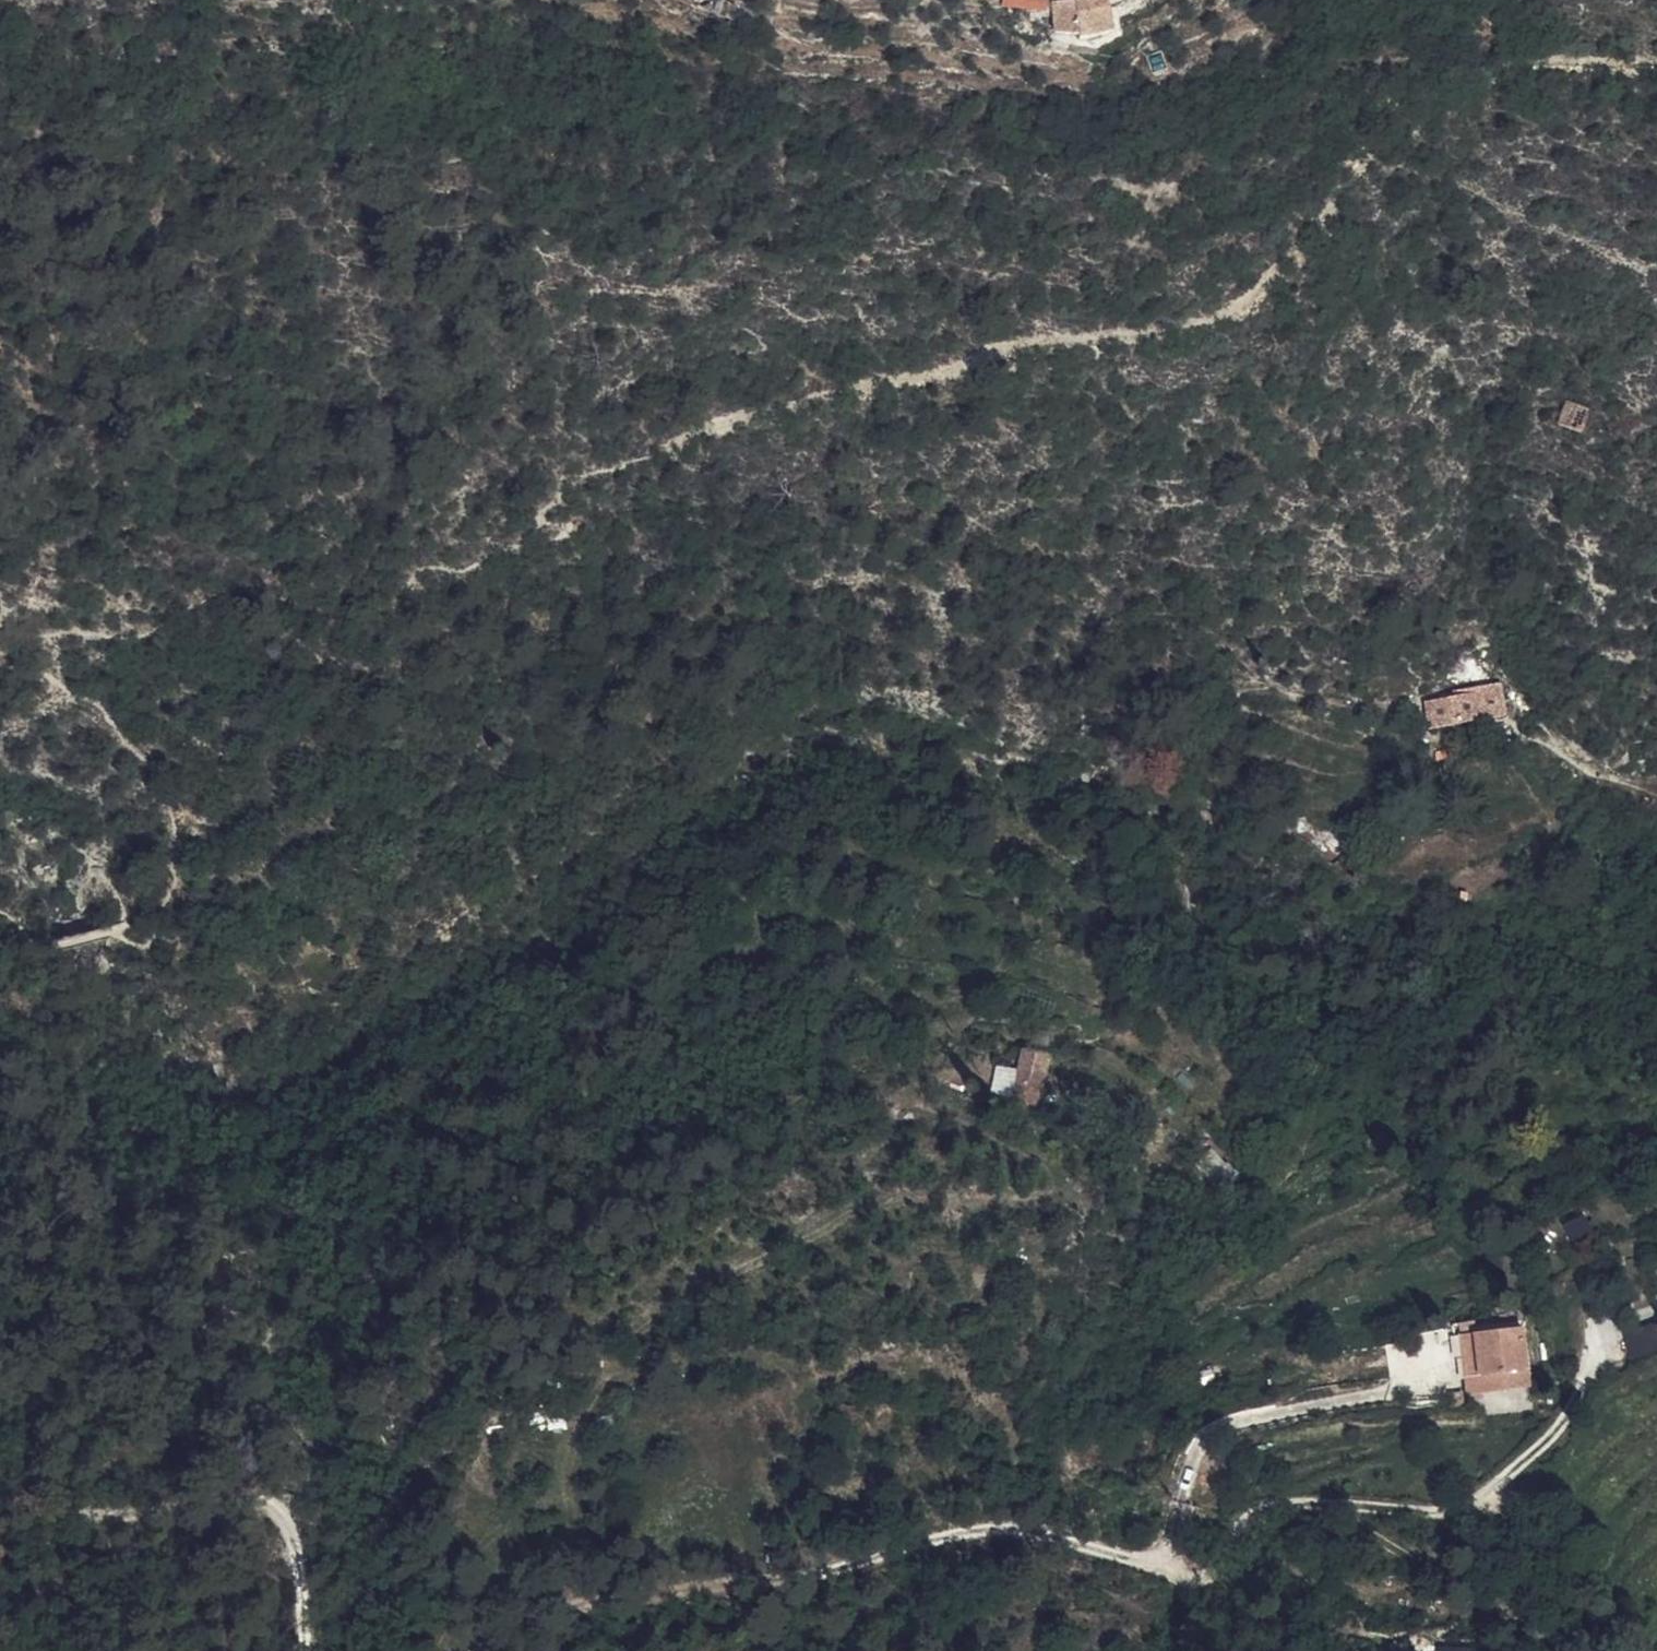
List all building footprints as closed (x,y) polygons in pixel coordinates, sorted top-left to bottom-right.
[(1057,2),(1058,31),(1085,35),(1080,0),(1072,0),(1057,2)] [(1116,34),(1113,7),(1112,0),(1080,0),(1085,35),(1085,40),(1116,34)] [(1556,424),(1578,433),(1587,412),(1567,401),(1556,424)] [(1476,685),(1423,692),(1427,718),(1478,711),(1476,685)] [(1620,759),(1641,756),(1639,735),(1617,738),(1620,759)] [(1010,1100),(1034,1105),(1049,1053),(1025,1047),(1010,1100)] [(1629,1358),(1656,1349),(1656,1320),(1620,1332),(1629,1358)] [(1471,1334),(1479,1372),(1465,1375),(1470,1395),(1530,1382),(1517,1326),(1471,1334)] [(1456,1337),(1465,1375),(1479,1372),(1471,1334),(1456,1337)]
